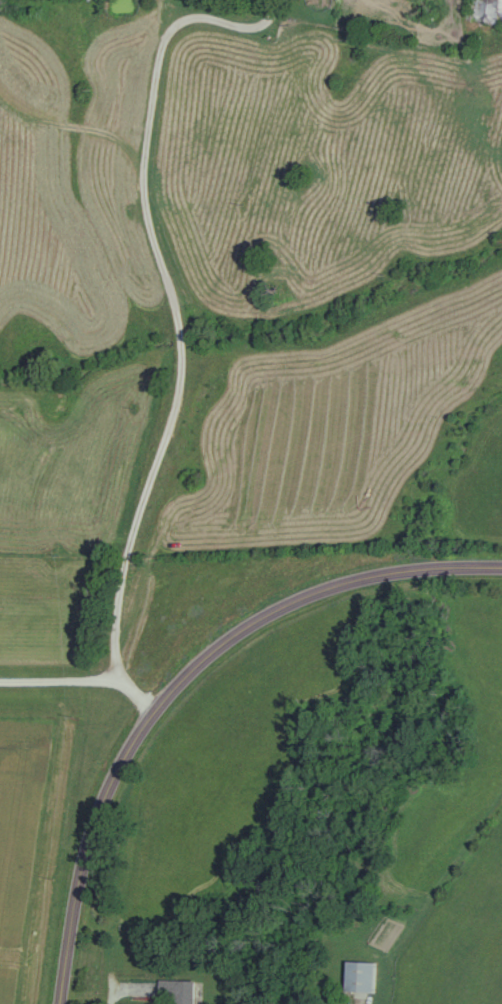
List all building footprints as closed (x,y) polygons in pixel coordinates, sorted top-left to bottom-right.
[(471,28),(501,29),(501,0),(472,0),(471,28)] [(377,992),(377,962),(348,962),(348,992),(377,992)] [(195,980),(159,980),(159,997),(174,997),(174,1003),(195,1003),(195,980)]
